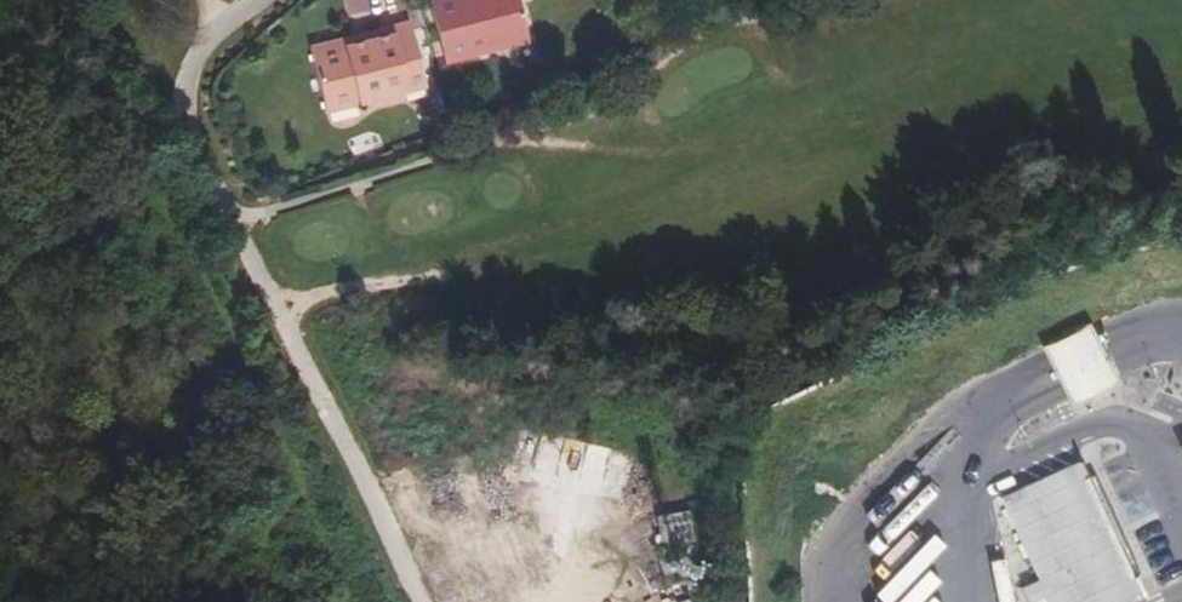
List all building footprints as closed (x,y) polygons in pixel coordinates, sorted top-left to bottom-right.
[(464,0),(432,0),(428,1),(430,9),(464,0)] [(444,63),(486,53),(484,49),(526,37),(517,0),(464,0),(430,9),(444,63)] [(379,41),(312,59),(326,113),(425,88),(408,23),(376,31),(379,41)] [(379,41),(376,31),(310,49),(312,59),(379,41)] [(484,49),(486,53),(527,43),(526,37),(484,49)] [(1128,394),(1100,330),(1053,351),(1081,415),(1128,394)] [(1035,601),(1152,601),(1153,601),(1093,469),(1012,506),(1049,589),(1033,596),(1035,601)] [(686,512),(654,518),(657,536),(653,538),(655,549),(691,542),(686,512)]
